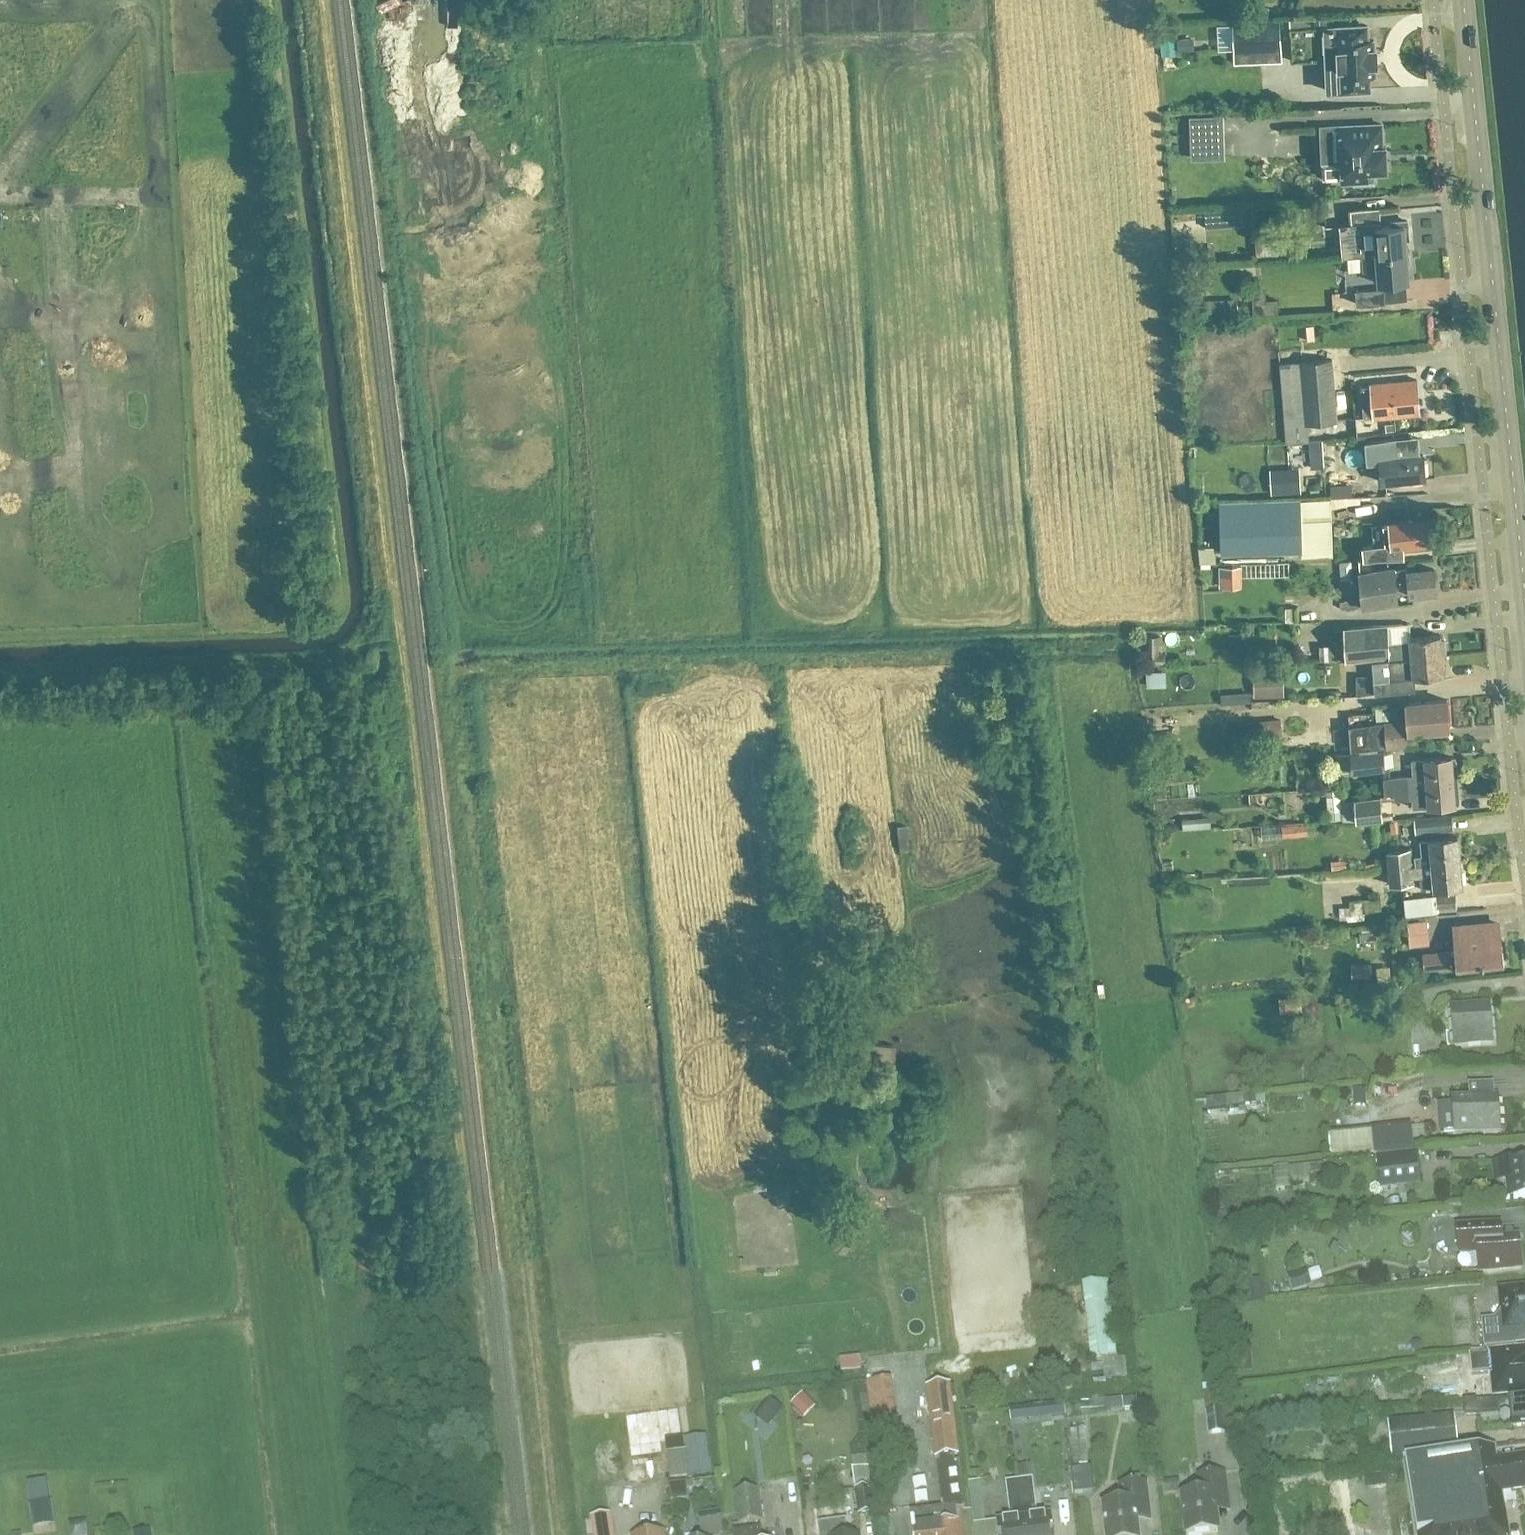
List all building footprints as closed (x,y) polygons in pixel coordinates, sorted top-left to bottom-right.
[(1280,21),(1235,21),(1236,49),(1281,48),(1280,21)] [(1368,24),(1335,26),(1324,27),(1327,91),(1338,90),(1370,88),(1370,74),(1376,73),(1375,65),(1377,65),(1376,48),(1375,48),(1374,39),(1369,39),(1368,24)] [(1324,94),(1323,64),(1286,66),(1287,95),(1324,94)] [(1191,130),(1224,129),(1224,115),(1190,116),(1191,130)] [(1382,123),(1330,125),(1331,162),(1322,163),(1323,179),(1341,178),(1342,183),(1354,183),(1375,182),(1375,170),(1387,170),(1386,145),(1383,146),(1382,123)] [(1380,208),(1378,208),(1351,210),(1352,225),(1382,223),(1380,208)] [(1377,255),(1406,252),(1404,224),(1375,226),(1375,227),(1360,229),(1363,256),(1377,255)] [(1377,255),(1380,283),(1409,281),(1406,252),(1377,255)] [(1352,257),(1353,271),(1367,270),(1367,256),(1352,257)] [(1385,302),(1384,287),(1356,290),(1356,305),(1385,302)] [(1250,315),(1274,309),(1269,291),(1245,298),(1250,315)] [(1308,423),(1338,421),(1333,358),(1280,363),(1286,443),(1310,440),(1308,423)] [(1371,383),(1371,385),(1360,386),(1364,417),(1374,417),(1374,418),(1420,414),(1417,379),(1371,383)] [(1424,453),(1396,456),(1395,438),(1365,440),(1367,462),(1380,461),(1382,481),(1426,478),(1424,453)] [(1311,468),(1324,467),(1323,448),(1311,449),(1311,468)] [(1359,509),(1358,501),(1375,500),(1375,488),(1340,490),(1341,510),(1359,509)] [(1220,500),(1220,511),(1221,554),(1303,552),(1303,556),(1333,555),(1332,509),(1330,497),(1301,499),(1287,499),(1287,498),(1234,500),(1220,500)] [(1384,523),(1386,544),(1363,546),(1364,559),(1404,558),(1404,547),(1432,544),(1430,519),(1384,523)] [(1226,591),(1250,589),(1248,566),(1225,568),(1226,591)] [(1410,595),(1437,592),(1435,569),(1407,571),(1407,573),(1365,577),(1369,611),(1398,608),(1396,588),(1409,587),(1410,595)] [(1361,599),(1340,601),(1341,609),(1362,607),(1361,599)] [(1441,634),(1413,637),(1412,624),(1388,626),(1388,625),(1336,627),(1337,644),(1319,645),(1320,660),(1338,660),(1347,659),(1347,662),(1391,659),(1443,655),(1442,653),(1444,653),(1446,651),(1445,638),(1443,636),(1441,636),(1441,634)] [(1347,677),(1355,677),(1357,695),(1393,692),(1416,690),(1415,678),(1444,675),(1443,655),(1391,659),(1347,662),(1347,664),(1339,665),(1340,676),(1347,676),(1347,677)] [(1170,685),(1170,671),(1151,672),(1151,685),(1170,685)] [(1290,695),(1289,672),(1261,673),(1262,696),(1290,695)] [(1415,731),(1450,728),(1448,699),(1407,702),(1408,721),(1375,724),(1370,729),(1371,742),(1376,746),(1416,743),(1415,731)] [(1257,724),(1258,745),(1290,744),(1289,723),(1257,724)] [(1351,752),(1353,770),(1385,768),(1384,750),(1351,752)] [(1413,775),(1400,776),(1385,777),(1385,785),(1454,780),(1452,756),(1412,759),(1413,775)] [(1386,793),(1395,792),(1395,799),(1412,798),(1413,808),(1456,804),(1454,780),(1385,785),(1386,793)] [(1357,820),(1382,818),(1381,797),(1356,799),(1357,820)] [(1334,812),(1347,814),(1348,800),(1336,798),(1334,812)] [(1211,813),(1182,815),(1183,827),(1212,825),(1211,813)] [(1269,838),(1283,836),(1321,833),(1319,821),(1306,822),(1306,816),(1276,818),(1276,825),(1268,825),(1269,838)] [(1415,820),(1416,833),(1446,830),(1445,817),(1415,820)] [(1433,863),(1461,861),(1459,836),(1430,838),(1430,839),(1421,840),(1423,855),(1432,854),(1433,863)] [(1391,885),(1413,883),(1410,849),(1388,851),(1391,885)] [(1435,888),(1463,886),(1461,861),(1433,863),(1433,872),(1421,873),(1422,889),(1435,888)] [(1437,912),(1437,909),(1457,906),(1456,893),(1436,895),(1436,896),(1425,896),(1407,898),(1408,915),(1437,912)] [(1370,910),(1358,910),(1358,924),(1370,924),(1370,910)] [(1412,921),(1413,944),(1434,943),(1433,920),(1412,921)] [(1499,923),(1486,924),(1455,927),(1458,967),(1503,963),(1499,923)] [(1450,950),(1423,952),(1425,969),(1452,967),(1450,950)] [(1454,1046),(1492,1043),(1489,1005),(1451,1008),(1454,1046)] [(1454,1135),(1500,1131),(1497,1097),(1451,1101),(1454,1135)] [(1213,1102),(1214,1121),(1253,1119),(1252,1099),(1213,1102)] [(1411,1126),(1327,1135),(1329,1153),(1333,1153),(1333,1155),(1340,1155),(1340,1152),(1373,1149),(1373,1154),(1413,1150),(1413,1142),(1425,1141),(1423,1126),(1411,1127),(1411,1126)] [(1416,1152),(1376,1157),(1380,1191),(1420,1186),(1416,1152)] [(1514,1198),(1524,1196),(1524,1162),(1514,1163),(1514,1159),(1491,1161),(1494,1199),(1514,1198)] [(1480,1271),(1521,1267),(1518,1237),(1481,1241),(1480,1225),(1457,1228),(1460,1254),(1478,1252),(1480,1271)] [(1308,1260),(1289,1262),(1290,1275),(1310,1273),(1308,1260)] [(1108,1281),(1082,1284),(1091,1363),(1108,1362),(1116,1356),(1108,1281)] [(1486,1336),(1487,1347),(1515,1345),(1514,1334),(1524,1333),(1524,1288),(1507,1290),(1509,1314),(1484,1316),(1486,1336)] [(1443,1402),(1476,1398),(1524,1393),(1524,1348),(1497,1351),(1497,1353),(1486,1354),(1476,1355),(1472,1356),(1473,1362),(1439,1365),(1441,1384),(1443,1402)] [(844,1374),(867,1373),(866,1358),(844,1358),(844,1374)] [(1071,1371),(1027,1376),(1030,1394),(1073,1389),(1071,1371)] [(866,1382),(869,1402),(873,1442),(895,1439),(888,1379),(866,1382)] [(1223,1391),(1214,1392),(1212,1392),(1210,1384),(1202,1385),(1206,1412),(1205,1412),(1208,1434),(1229,1431),(1223,1391)] [(956,1444),(951,1400),(956,1400),(954,1386),(927,1389),(935,1460),(939,1459),(940,1464),(936,1465),(941,1503),(943,1503),(944,1508),(910,1512),(913,1534),(962,1534),(959,1509),(963,1508),(957,1462),(954,1463),(954,1457),(957,1457),(956,1444)] [(837,1401),(846,1400),(846,1392),(836,1393),(837,1401)] [(794,1405),(807,1420),(820,1409),(807,1394),(794,1405)] [(1123,1410),(1137,1409),(1136,1397),(1111,1399),(1112,1406),(1114,1406),(1115,1407),(1117,1407),(1116,1405),(1119,1404),(1119,1406),(1122,1405),(1123,1410)] [(1509,1398),(1512,1428),(1524,1427),(1524,1397),(1509,1398)] [(768,1398),(754,1417),(768,1427),(782,1408),(768,1398)] [(1387,1424),(1391,1459),(1458,1450),(1453,1415),(1387,1424)] [(1072,1466),(1087,1465),(1086,1430),(1071,1430),(1072,1466)] [(689,1477),(710,1474),(705,1436),(684,1438),(689,1477)] [(1524,1488),(1524,1456),(1495,1460),(1493,1450),(1407,1463),(1418,1534),(1507,1534),(1501,1492),(1524,1488)] [(688,1476),(687,1466),(685,1451),(666,1453),(669,1478),(688,1476)] [(1006,1467),(1008,1482),(1006,1483),(1009,1509),(1011,1509),(1012,1520),(996,1522),(998,1534),(1025,1534),(1019,1481),(1018,1481),(1016,1466),(1006,1467)] [(874,1513),(871,1488),(868,1467),(852,1469),(854,1491),(853,1491),(857,1515),(874,1513)] [(657,1482),(656,1468),(638,1469),(639,1483),(657,1482)] [(1083,1492),(1081,1468),(1072,1469),(1074,1493),(1083,1492)] [(1229,1510),(1224,1472),(1198,1476),(1200,1493),(1181,1496),(1185,1534),(1197,1534),(1217,1532),(1215,1512),(1229,1510)] [(1051,1515),(1034,1517),(1033,1506),(1035,1506),(1032,1479),(1019,1481),(1025,1534),(1053,1534),(1051,1515)] [(980,1481),(968,1482),(973,1524),(985,1522),(980,1481)] [(1150,1520),(1146,1482),(1119,1485),(1121,1503),(1102,1505),(1106,1534),(1138,1534),(1136,1522),(1150,1520)] [(32,1527),(55,1524),(51,1501),(29,1504),(32,1527)] [(616,1513),(595,1515),(596,1534),(618,1534),(616,1513)] [(721,1533),(718,1513),(698,1516),(701,1534),(711,1534),(721,1533)] [(1522,1516),(1511,1517),(1514,1534),(1524,1534),(1522,1516)] [(843,1522),(830,1524),(832,1534),(845,1534),(843,1522)] [(995,1522),(975,1524),(975,1534),(996,1534),(995,1522)]
